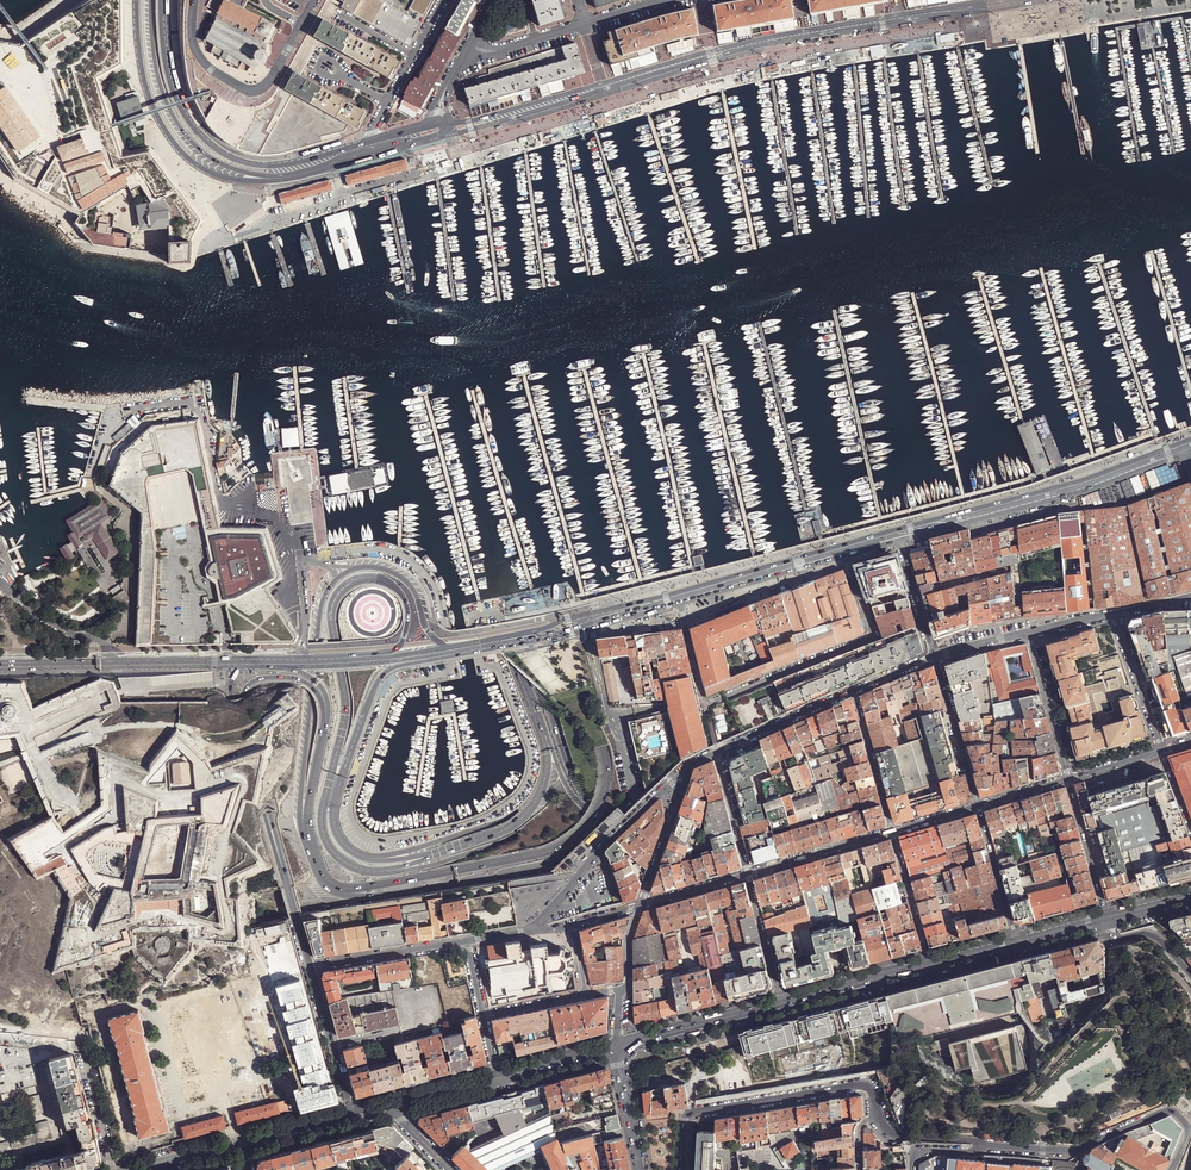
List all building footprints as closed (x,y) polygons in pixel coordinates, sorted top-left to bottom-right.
[(23,48),(32,42),(31,41),(57,24),(92,0),(84,0),(26,39),(21,42),(0,39),(0,43),(23,48)] [(121,63),(96,78),(111,126),(112,128),(113,131),(122,158),(149,152),(176,189),(178,191),(200,222),(192,239),(191,241),(193,241),(194,238),(204,220),(149,145),(146,146),(131,149),(129,150),(128,149),(125,148),(124,146),(104,85),(104,83),(105,81),(107,79),(122,70),(125,68),(125,0),(121,0),(121,63)] [(222,0),(210,0),(206,7),(216,13),(223,1),(222,0)] [(218,20),(264,42),(265,42),(269,41),(277,27),(274,25),(275,24),(261,16),(228,0),(223,0),(217,13),(218,14),(217,16),(218,20)] [(385,2),(384,1),(384,0),(345,0),(341,7),(372,24),(385,2)] [(384,1),(385,2),(409,16),(411,13),(388,0),(384,0),(384,1)] [(410,8),(413,9),(424,15),(432,0),(414,0),(410,8)] [(445,29),(446,30),(446,29),(450,31),(455,34),(458,36),(460,33),(462,28),(466,22),(469,16),(473,8),(476,3),(474,2),(474,1),(472,0),(461,0),(445,29)] [(538,26),(542,25),(562,18),(561,12),(557,0),(531,0),(538,26)] [(557,0),(561,12),(562,18),(567,16),(562,0),(557,0)] [(717,33),(719,32),(723,31),(728,31),(734,30),(738,29),(744,28),(748,27),(753,26),(758,25),(763,24),(767,24),(772,23),(777,22),(782,21),(787,20),(791,19),(793,19),(790,0),(743,0),(722,4),(714,5),(712,6),(717,33)] [(812,16),(816,15),(820,14),(825,13),(829,13),(835,12),(839,11),(844,10),(845,10),(850,9),(856,8),(860,7),(865,6),(869,6),(874,5),(878,4),(882,3),(886,3),(888,2),(888,0),(809,0),(812,16)] [(856,8),(845,10),(847,18),(861,16),(860,7),(856,8)] [(657,51),(655,47),(660,45),(663,44),(668,43),(673,41),(679,40),(683,39),(689,38),(695,36),(698,36),(693,9),(688,10),(684,11),(665,15),(658,17),(642,22),(624,27),(607,32),(610,40),(606,41),(603,42),(610,65),(613,64),(618,63),(623,61),(627,60),(632,59),(636,58),(641,56),(644,55),(648,54),(652,53),(655,51),(657,51)] [(218,20),(217,16),(216,17),(216,19),(213,25),(212,24),(211,25),(213,26),(210,32),(208,31),(207,33),(209,34),(206,39),(204,40),(205,41),(207,41),(215,45),(211,54),(212,55),(213,52),(220,56),(219,58),(220,58),(219,60),(228,65),(229,64),(230,64),(239,69),(240,70),(249,71),(250,72),(250,71),(252,67),(253,67),(254,67),(255,67),(256,67),(257,67),(258,66),(259,66),(259,65),(260,64),(260,63),(266,62),(270,55),(269,53),(271,49),(271,47),(271,46),(271,45),(271,44),(271,43),(270,42),(270,41),(269,41),(265,42),(264,42),(218,20)] [(324,19),(314,37),(319,40),(328,44),(338,50),(341,44),(342,44),(343,41),(345,42),(349,34),(329,22),(324,19)] [(460,37),(459,36),(462,31),(461,31),(458,36),(455,34),(450,31),(446,29),(446,30),(440,40),(439,40),(437,44),(438,44),(426,65),(426,64),(423,68),(424,68),(418,79),(415,77),(403,99),(420,109),(421,107),(427,96),(431,89),(436,81),(439,75),(444,65),(447,60),(451,54),(453,50),(456,45),(460,37)] [(954,33),(944,35),(945,42),(955,40),(954,33)] [(374,47),(349,34),(345,42),(343,41),(342,44),(341,44),(338,50),(352,58),(367,66),(370,60),(369,59),(370,57),(369,56),(374,47)] [(476,77),(478,85),(464,88),(470,105),(473,104),(479,103),(484,101),(488,100),(494,99),(497,98),(502,96),(506,95),(511,94),(515,92),(520,91),(525,90),(530,88),(534,87),(538,86),(543,85),(547,83),(552,82),(556,81),(560,80),(564,78),(569,77),(573,76),(578,75),(582,73),(584,73),(575,43),(566,46),(544,52),(524,58),(488,69),(490,73),(476,77)] [(883,45),(871,47),(873,58),(884,56),(883,45)] [(390,79),(400,62),(374,47),(369,56),(370,57),(369,59),(370,60),(367,66),(379,73),(390,79)] [(777,64),(765,67),(766,74),(778,71),(777,64)] [(294,72),(285,89),(289,91),(293,94),(298,97),(321,110),(342,121),(348,125),(357,129),(367,112),(300,75),(294,72)] [(538,86),(530,88),(533,100),(542,97),(538,86)] [(19,152),(20,151),(40,137),(41,137),(14,99),(6,87),(0,91),(0,124),(19,152)] [(677,90),(668,93),(670,99),(679,96),(677,90)] [(127,95),(128,100),(117,103),(124,126),(135,122),(137,127),(144,124),(147,123),(137,91),(134,92),(127,95)] [(668,93),(661,95),(663,101),(670,99),(668,93)] [(253,108),(253,106),(251,106),(245,107),(239,106),(232,104),(225,101),(219,96),(215,103),(206,120),(207,122),(212,129),(218,135),(225,141),(237,148),(254,117),(253,111),(253,108)] [(401,104),(418,113),(420,109),(403,99),(401,104)] [(601,113),(594,115),(596,124),(601,122),(602,126),(604,125),(602,117),(601,113)] [(533,135),(519,139),(520,144),(534,140),(533,135)] [(40,137),(20,151),(23,155),(35,147),(42,142),(40,137)] [(65,145),(59,147),(64,162),(89,153),(86,146),(83,139),(65,145)] [(297,139),(290,141),(292,149),(293,152),(294,151),(296,150),(299,150),(300,150),(297,139)] [(0,145),(0,152),(16,176),(37,188),(21,179),(0,145)] [(90,156),(65,165),(69,174),(107,160),(102,152),(90,156)] [(130,248),(95,243),(88,236),(82,229),(79,225),(78,224),(76,222),(80,215),(14,177),(0,155),(0,160),(13,180),(77,216),(78,217),(74,223),(79,229),(93,244),(169,255),(169,253),(130,248)] [(42,180),(37,188),(48,195),(49,193),(54,186),(63,173),(57,157),(56,157),(42,180)] [(409,169),(408,169),(405,159),(345,176),(348,186),(356,184),(356,185),(366,182),(365,181),(373,179),(373,180),(383,177),(383,176),(391,174),(391,175),(401,172),(400,172),(409,169)] [(104,165),(70,178),(76,194),(81,192),(82,194),(76,196),(78,200),(78,202),(83,209),(127,182),(125,178),(130,174),(126,168),(122,170),(124,173),(123,174),(122,173),(111,181),(104,165)] [(74,241),(81,242),(81,239),(75,238),(62,225),(65,219),(7,187),(0,177),(0,182),(5,189),(61,221),(58,226),(74,241)] [(315,196),(325,193),(333,190),(330,180),(280,194),(283,204),(281,204),(282,205),(291,202),(298,200),(308,198),(308,197),(315,195),(315,196)] [(128,183),(127,182),(83,209),(84,210),(84,212),(96,205),(126,187),(128,186),(129,185),(128,183)] [(129,185),(128,186),(131,192),(138,188),(134,182),(129,185)] [(49,193),(48,195),(83,215),(78,224),(79,225),(86,214),(74,207),(71,206),(64,201),(49,193)] [(137,203),(138,211),(148,209),(148,202),(137,203)] [(263,207),(230,229),(231,230),(233,233),(249,228),(268,215),(263,207)] [(167,211),(149,212),(148,209),(138,211),(140,224),(142,227),(143,227),(146,228),(149,228),(149,229),(169,229),(167,211)] [(114,232),(111,232),(112,227),(109,227),(110,217),(103,215),(100,213),(99,214),(99,223),(95,243),(130,248),(130,247),(130,245),(131,240),(132,234),(127,233),(121,233),(114,232)] [(190,263),(192,242),(179,242),(169,243),(170,263),(190,263)] [(136,632),(135,646),(144,646),(154,646),(157,551),(147,482),(149,476),(187,468),(192,472),(195,472),(191,453),(198,451),(213,528),(206,529),(210,549),(209,550),(212,561),(207,567),(209,576),(217,582),(223,586),(224,592),(219,588),(223,604),(228,603),(233,630),(233,634),(243,634),(244,644),(297,643),(300,636),(280,606),(268,589),(283,579),(267,526),(223,526),(199,418),(152,425),(136,438),(120,451),(112,475),(108,486),(117,494),(140,513),(136,632)] [(1030,420),(1016,426),(1031,462),(1036,476),(1044,473),(1051,471),(1030,420)] [(113,437),(114,440),(117,441),(119,439),(120,435),(122,434),(124,432),(128,430),(130,430),(133,427),(132,426),(129,423),(113,437)] [(297,427),(281,428),(283,448),(290,447),(299,446),(297,427)] [(103,468),(111,447),(107,445),(98,466),(103,468)] [(198,451),(191,453),(195,472),(206,529),(213,528),(198,451)] [(1154,496),(1157,507),(1171,566),(1165,567),(1151,509),(1149,498),(1129,506),(1131,514),(1148,592),(1150,599),(1190,590),(1190,484),(1190,483),(1154,496)] [(1151,509),(1157,507),(1154,496),(1149,498),(1151,509)] [(81,543),(78,539),(83,535),(87,540),(92,537),(107,560),(110,558),(120,551),(104,528),(101,524),(113,516),(101,499),(84,510),(66,521),(74,532),(67,536),(72,542),(67,545),(67,544),(60,549),(68,561),(75,557),(72,553),(77,550),(75,547),(76,547),(81,543)] [(1125,515),(1123,507),(1085,511),(1086,520),(1095,606),(1096,609),(1120,606),(1144,601),(1142,593),(1125,515)] [(1080,521),(1079,511),(1058,513),(1058,516),(1059,516),(1061,546),(1065,587),(1067,612),(1090,609),(1081,528),(1080,521)] [(1059,516),(1058,516),(1017,526),(1020,561),(1036,557),(1035,553),(1061,546),(1059,516)] [(1020,561),(1017,526),(971,539),(976,572),(1008,564),(1011,563),(1020,561)] [(940,582),(976,572),(971,539),(969,529),(929,539),(932,549),(940,582)] [(931,584),(940,582),(932,549),(911,555),(920,586),(931,584)] [(889,557),(856,566),(868,599),(870,599),(870,598),(860,570),(862,567),(872,564),(874,569),(876,568),(882,567),(884,566),(883,561),(894,559),(898,560),(906,588),(906,590),(908,589),(898,555),(889,557)] [(882,567),(890,592),(900,590),(906,588),(898,560),(894,559),(883,561),(884,566),(882,567)] [(1011,566),(1011,572),(1020,570),(1020,561),(1011,563),(1011,566)] [(885,594),(876,568),(874,569),(872,564),(862,567),(860,570),(870,598),(876,596),(885,594)] [(1003,568),(1004,574),(1011,572),(1011,566),(1008,566),(1003,568)] [(882,567),(876,568),(885,594),(890,592),(882,567)] [(844,569),(832,574),(840,595),(848,618),(859,614),(857,606),(857,605),(844,569)] [(972,625),(1024,616),(1022,592),(1020,570),(1011,572),(1004,574),(933,593),(923,595),(935,638),(972,625)] [(832,574),(824,577),(830,596),(837,593),(838,595),(840,595),(832,574)] [(824,577),(815,580),(821,599),(830,596),(824,577)] [(815,580),(782,593),(793,629),(794,630),(791,631),(794,640),(819,631),(828,629),(860,619),(859,614),(848,618),(840,595),(838,595),(837,593),(830,596),(821,599),(815,580)] [(110,599),(115,608),(130,597),(120,583),(111,589),(115,595),(110,599)] [(933,593),(931,584),(920,586),(923,595),(933,593)] [(1022,592),(1024,616),(1067,612),(1065,587),(1054,588),(1054,585),(1032,587),(1032,591),(1022,592)] [(900,591),(895,601),(908,598),(906,590),(906,588),(900,590),(900,591)] [(782,593),(756,603),(766,637),(793,629),(782,593)] [(870,599),(873,606),(885,603),(877,598),(876,597),(876,596),(870,598),(870,599)] [(895,601),(897,611),(887,613),(885,603),(873,606),(876,616),(882,614),(883,619),(878,621),(884,638),(916,626),(908,598),(895,601)] [(756,603),(719,618),(726,645),(735,642),(739,653),(729,656),(728,652),(699,660),(706,687),(706,688),(775,659),(770,648),(766,637),(756,603)] [(1163,612),(1165,630),(1189,628),(1188,610),(1163,612)] [(1163,612),(1144,616),(1145,632),(1145,633),(1165,632),(1165,630),(1163,612)] [(1131,634),(1134,634),(1145,632),(1144,616),(1134,618),(1132,619),(1128,626),(1131,634)] [(728,652),(726,646),(726,645),(719,618),(715,619),(691,626),(699,660),(728,652)] [(864,633),(860,619),(828,629),(832,645),(834,644),(845,640),(854,637),(861,634),(864,633)] [(916,626),(884,638),(868,644),(802,670),(774,681),(775,682),(779,694),(776,695),(776,697),(785,713),(924,651),(916,626)] [(682,629),(663,631),(668,661),(659,662),(660,665),(659,665),(662,678),(692,672),(682,629)] [(793,629),(766,637),(770,648),(794,640),(791,631),(794,630),(793,629)] [(828,629),(819,631),(824,648),(832,645),(828,629)] [(1079,673),(1075,658),(1092,653),(1100,651),(1100,650),(1096,636),(1095,633),(1094,629),(1082,632),(1082,633),(1079,634),(1063,638),(1063,640),(1047,644),(1052,664),(1053,663),(1057,674),(1058,679),(1059,678),(1079,673)] [(663,631),(654,632),(659,662),(668,661),(663,631)] [(819,631),(794,640),(794,641),(795,641),(800,657),(804,656),(814,652),(824,648),(819,631)] [(654,632),(645,633),(651,667),(659,665),(660,665),(659,662),(654,632)] [(1148,680),(1151,679),(1160,676),(1147,638),(1145,633),(1145,632),(1134,634),(1131,634),(1148,680)] [(1165,632),(1145,633),(1147,638),(1148,637),(1149,641),(1150,641),(1151,645),(1152,648),(1154,647),(1156,652),(1168,649),(1166,636),(1165,632)] [(222,633),(214,633),(214,644),(222,644),(222,633)] [(645,633),(636,634),(649,696),(657,695),(654,680),(651,667),(645,633)] [(636,634),(627,635),(631,654),(633,665),(635,676),(637,675),(638,678),(636,678),(638,689),(640,698),(649,696),(636,634)] [(1189,634),(1166,636),(1168,649),(1169,659),(1174,657),(1175,657),(1190,651),(1189,634)] [(621,636),(598,639),(601,657),(621,655),(631,654),(627,635),(621,636)] [(1154,647),(1152,648),(1151,645),(1150,641),(1149,641),(1148,637),(1147,638),(1160,676),(1170,672),(1169,659),(1168,649),(1156,652),(1154,647)] [(794,640),(770,648),(775,659),(777,666),(782,664),(796,659),(800,657),(795,641),(794,641),(794,640)] [(1027,643),(1001,649),(1002,656),(1005,656),(1022,652),(1029,651),(1027,643)] [(1001,649),(988,652),(992,668),(993,668),(1004,665),(1002,656),(1001,649)] [(1029,651),(1022,652),(1024,659),(1020,661),(1023,672),(1029,671),(1034,669),(1029,651)] [(953,691),(972,686),(971,681),(989,675),(988,669),(987,657),(983,658),(982,654),(951,664),(947,671),(953,691)] [(1106,672),(1120,668),(1124,667),(1120,655),(1099,660),(1100,667),(1102,672),(1098,673),(1099,676),(1106,675),(1106,672)] [(1008,682),(1011,681),(1005,656),(1002,656),(1004,665),(1008,682)] [(777,666),(775,659),(706,688),(705,688),(708,696),(777,666)] [(612,661),(602,663),(610,701),(619,700),(612,661)] [(629,691),(638,689),(636,678),(635,676),(633,665),(623,667),(629,691)] [(934,665),(919,670),(924,687),(939,683),(934,665)] [(1004,665),(993,668),(996,681),(999,695),(1000,698),(1000,699),(1012,697),(1009,685),(1008,682),(1004,665)] [(1095,731),(1104,729),(1103,725),(1125,719),(1119,698),(1134,694),(1130,684),(1127,685),(1120,668),(1106,672),(1106,675),(1099,676),(1098,673),(1102,672),(1100,667),(1089,670),(1079,673),(1079,674),(1081,674),(1083,682),(1085,682),(1087,691),(1086,691),(1088,700),(1087,700),(1095,731)] [(919,670),(910,674),(915,690),(924,687),(919,670)] [(1141,680),(1152,710),(1172,703),(1181,700),(1181,699),(1186,697),(1176,670),(1170,672),(1160,676),(1151,679),(1148,680),(1141,680)] [(1079,673),(1059,678),(1061,687),(1064,695),(1063,695),(1064,699),(1064,698),(1066,704),(1066,706),(1068,705),(1068,707),(1069,706),(1073,725),(1069,726),(1070,730),(1073,741),(1077,754),(1078,759),(1088,756),(1087,754),(1091,753),(1096,751),(1100,750),(1099,748),(1103,747),(1104,748),(1110,747),(1104,729),(1095,731),(1087,700),(1079,674),(1079,673)] [(668,695),(669,700),(670,705),(669,705),(671,711),(636,720),(630,721),(633,739),(646,789),(681,756),(682,758),(710,745),(702,713),(698,693),(698,692),(696,688),(693,674),(692,674),(692,676),(666,681),(668,695)] [(900,678),(890,682),(897,704),(901,702),(910,698),(916,696),(916,693),(915,690),(910,674),(900,678)] [(1079,674),(1087,700),(1088,700),(1086,691),(1087,691),(1085,682),(1083,682),(1081,674),(1079,674)] [(1031,680),(1031,677),(1011,681),(1008,682),(1009,685),(1031,680)] [(662,678),(654,680),(657,695),(658,699),(666,698),(662,678)] [(1031,680),(1009,685),(1012,697),(1039,690),(1036,679),(1031,680)] [(996,681),(991,683),(993,697),(999,695),(996,681)] [(890,682),(883,685),(888,708),(889,711),(890,714),(894,713),(899,711),(898,708),(897,704),(890,682)] [(939,683),(924,687),(925,691),(928,701),(943,697),(939,683)] [(702,713),(710,745),(710,747),(716,744),(741,733),(769,721),(774,718),(779,716),(772,699),(774,698),(776,697),(776,695),(772,685),(728,703),(702,713)] [(883,685),(874,689),(878,707),(879,711),(888,708),(883,685)] [(977,702),(972,686),(953,691),(962,722),(981,719),(979,709),(981,709),(979,702),(977,702)] [(862,704),(865,713),(878,707),(874,689),(860,695),(862,704)] [(925,691),(916,693),(916,696),(918,701),(919,704),(920,703),(928,701),(925,691)] [(1047,717),(1040,693),(1020,698),(1025,719),(1047,717)] [(1125,719),(1131,739),(1135,738),(1142,736),(1148,734),(1145,725),(1144,726),(1143,723),(1140,713),(1139,709),(1138,709),(1137,707),(1135,700),(1134,694),(1119,698),(1125,719)] [(946,709),(943,697),(928,701),(920,703),(921,707),(923,716),(940,711),(946,709)] [(452,709),(450,698),(441,699),(439,700),(441,711),(443,711),(452,709)] [(1020,698),(1003,702),(1008,720),(1009,720),(1025,719),(1020,698)] [(851,699),(842,703),(847,721),(848,724),(857,721),(854,709),(851,699)] [(1181,700),(1172,703),(1177,717),(1185,714),(1185,712),(1184,709),(1181,700)] [(7,719),(10,719),(13,719),(16,717),(18,715),(19,713),(19,710),(19,707),(17,705),(15,703),(13,702),(10,701),(7,702),(4,704),(2,706),(1,709),(1,712),(3,715),(5,717),(7,719)] [(902,707),(898,708),(899,711),(899,713),(901,720),(915,716),(918,714),(916,709),(915,705),(915,702),(912,703),(911,703),(909,704),(906,705),(902,707)] [(833,707),(838,724),(847,721),(842,703),(833,707)] [(1172,703),(1152,710),(1164,743),(1179,738),(1190,735),(1190,731),(1185,714),(1177,717),(1172,703)] [(265,718),(270,725),(287,712),(281,705),(265,718)] [(833,707),(817,714),(823,733),(823,734),(839,728),(838,724),(833,707)] [(878,707),(865,713),(866,717),(867,723),(881,718),(880,714),(879,711),(878,707)] [(923,716),(921,716),(940,781),(958,775),(940,711),(923,716)] [(817,714),(807,718),(813,737),(823,733),(817,714)] [(881,718),(867,723),(871,736),(872,738),(894,731),(894,730),(890,715),(881,718)] [(893,747),(906,792),(914,790),(926,786),(939,782),(940,782),(940,781),(921,716),(916,718),(922,738),(909,742),(898,746),(893,747)] [(981,719),(983,730),(988,729),(988,726),(995,724),(995,722),(996,719),(995,718),(986,719),(986,716),(985,716),(985,718),(981,719)] [(1051,733),(1047,717),(1025,719),(1009,720),(1011,731),(1012,731),(1013,737),(1029,737),(1037,736),(1051,733)] [(807,718),(794,724),(802,746),(803,746),(815,742),(813,737),(807,718)] [(916,718),(904,722),(905,725),(909,742),(922,738),(916,718)] [(983,730),(981,719),(962,722),(959,722),(962,733),(982,730),(983,730)] [(1104,729),(1110,747),(1121,743),(1129,741),(1132,741),(1131,739),(1125,719),(1103,725),(1104,729)] [(1007,731),(1006,720),(995,722),(995,724),(995,728),(994,728),(994,732),(993,743),(994,743),(994,745),(1009,746),(1008,739),(1007,731)] [(850,732),(848,724),(847,721),(838,724),(839,728),(840,732),(841,735),(850,732)] [(858,724),(857,721),(848,724),(850,732),(860,729),(858,724)] [(794,724),(785,729),(794,754),(804,750),(803,749),(802,746),(794,724)] [(774,733),(783,758),(794,754),(785,729),(774,733)] [(860,732),(860,729),(850,732),(841,735),(840,736),(841,739),(842,743),(848,741),(862,736),(860,732)] [(983,734),(982,730),(962,733),(966,746),(985,744),(983,734)] [(894,731),(872,738),(876,753),(893,747),(898,746),(894,731)] [(827,748),(835,745),(834,741),(841,739),(840,736),(841,735),(840,732),(824,737),(824,739),(827,748)] [(993,743),(994,732),(983,734),(985,744),(989,743),(993,743)] [(783,758),(774,733),(769,736),(779,760),(783,758)] [(823,733),(813,737),(815,742),(824,739),(824,737),(823,734),(823,733)] [(769,736),(760,740),(763,747),(768,763),(779,760),(769,736)] [(1057,753),(1052,736),(1038,739),(1035,740),(1039,757),(1042,756),(1057,753)] [(824,739),(815,742),(815,745),(817,751),(827,748),(824,739)] [(864,745),(863,740),(849,745),(850,747),(852,755),(866,751),(864,745)] [(1032,758),(1039,757),(1035,740),(1034,740),(1030,740),(1012,741),(1013,755),(1032,753),(1032,758)] [(966,746),(974,772),(986,771),(991,771),(991,773),(995,773),(1000,773),(999,756),(992,756),(993,751),(989,750),(989,743),(985,744),(966,746)] [(994,743),(993,743),(993,751),(992,756),(999,756),(1002,755),(1002,757),(1009,756),(1009,746),(994,745),(994,743)] [(804,749),(803,749),(804,750),(806,755),(817,751),(815,745),(804,749)] [(768,763),(763,747),(754,751),(753,751),(738,757),(739,758),(733,760),(732,761),(732,762),(733,765),(731,766),(746,824),(765,818),(768,817),(764,803),(758,805),(750,774),(769,766),(768,763)] [(878,760),(880,767),(884,766),(885,771),(881,772),(884,785),(888,797),(902,793),(906,792),(893,747),(876,753),(878,760)] [(808,761),(817,784),(833,778),(830,773),(835,771),(844,768),(852,765),(850,756),(848,748),(808,761)] [(1169,756),(1185,800),(1190,798),(1190,750),(1182,752),(1169,756)] [(867,755),(866,751),(852,755),(855,765),(868,761),(867,755)] [(1062,773),(1057,753),(1042,756),(1048,776),(1054,775),(1062,773)] [(1032,758),(1035,780),(1041,778),(1048,776),(1042,756),(1039,757),(1032,758)] [(1026,783),(1030,782),(1027,757),(1016,758),(1020,785),(1026,783)] [(801,762),(800,761),(797,762),(798,765),(805,763),(814,785),(816,784),(817,784),(808,761),(807,758),(804,759),(804,760),(803,761),(801,762)] [(1011,771),(1013,787),(1017,786),(1020,785),(1016,758),(1003,760),(1005,772),(1011,771)] [(174,783),(189,782),(188,761),(186,760),(173,761),(172,763),(174,783)] [(719,782),(714,761),(713,760),(697,767),(696,768),(695,769),(694,772),(692,778),(704,783),(703,785),(705,785),(719,782)] [(870,767),(868,761),(855,765),(852,765),(844,768),(846,775),(848,782),(855,780),(872,775),(870,767)] [(805,763),(798,765),(806,787),(814,785),(805,763)] [(792,767),(788,769),(796,791),(806,787),(798,765),(792,767)] [(781,767),(770,771),(772,775),(783,771),(781,767)] [(974,772),(978,787),(990,786),(992,785),(993,774),(986,774),(986,771),(974,772)] [(1005,789),(1013,787),(1011,771),(1005,772),(1000,773),(995,773),(993,785),(994,793),(1005,789)] [(1149,785),(1149,795),(1149,807),(1154,805),(1159,804),(1175,799),(1166,773),(1165,773),(1150,777),(1148,778),(1147,778),(1149,785)] [(872,775),(855,780),(856,786),(858,790),(875,785),(873,779),(872,775)] [(958,777),(952,778),(959,803),(966,801),(972,799),(965,775),(958,777)] [(1134,779),(1118,784),(1124,803),(1149,795),(1149,785),(1147,775),(1139,777),(1134,779)] [(689,785),(686,793),(699,798),(700,796),(703,785),(704,783),(692,778),(689,785)] [(836,810),(837,812),(858,806),(860,806),(855,791),(851,792),(848,793),(844,789),(841,785),(840,786),(834,780),(833,778),(817,784),(816,784),(823,810),(830,809),(830,811),(836,810)] [(953,804),(959,803),(952,778),(940,782),(939,782),(946,807),(953,804)] [(790,794),(792,793),(787,781),(781,784),(785,795),(790,794)] [(1075,784),(1081,809),(1091,806),(1087,793),(1086,789),(1084,781),(1080,783),(1075,784)] [(722,790),(719,782),(705,785),(707,794),(722,790)] [(846,783),(841,785),(844,789),(848,793),(851,792),(849,788),(848,782),(846,783)] [(926,786),(933,811),(946,807),(939,782),(926,786)] [(817,821),(826,819),(824,814),(823,810),(816,784),(814,785),(806,787),(796,791),(792,793),(790,794),(799,826),(808,824),(817,821)] [(1097,790),(1087,793),(1091,806),(1093,812),(1099,810),(1124,803),(1118,784),(1116,784),(1097,790)] [(876,789),(875,785),(858,790),(861,799),(878,794),(876,789)] [(978,787),(980,797),(989,794),(994,793),(993,785),(992,785),(990,786),(978,787)] [(926,786),(914,790),(921,814),(933,811),(926,786)] [(1061,788),(1057,789),(1063,810),(1065,818),(1074,815),(1066,787),(1061,788)] [(1055,790),(1052,791),(1058,811),(1063,810),(1057,789),(1055,790)] [(223,823),(232,790),(202,797),(203,815),(204,819),(205,819),(206,821),(223,823)] [(724,799),(722,790),(707,794),(709,803),(724,799)] [(902,793),(908,818),(921,814),(914,790),(906,792),(902,793)] [(1046,793),(1042,794),(1048,814),(1058,811),(1052,791),(1046,793)] [(684,799),(683,804),(703,811),(706,801),(706,800),(705,800),(699,798),(686,793),(684,799)] [(902,793),(888,797),(895,822),(908,818),(902,793)] [(789,824),(791,829),(799,826),(790,794),(785,795),(781,797),(789,824)] [(879,799),(878,794),(861,799),(863,808),(864,809),(881,804),(879,799)] [(1035,796),(1030,797),(1036,818),(1048,814),(1042,794),(1035,796)] [(1167,842),(1154,805),(1149,807),(1149,795),(1124,803),(1099,810),(1100,814),(1103,815),(1101,816),(1106,830),(1115,828),(1122,826),(1128,848),(1154,840),(1156,845),(1167,842)] [(171,797),(158,799),(160,814),(171,813),(171,797)] [(768,817),(772,829),(789,824),(781,797),(764,803),(768,817)] [(1022,800),(1028,821),(1036,818),(1030,797),(1027,798),(1022,800)] [(662,801),(660,799),(651,807),(639,819),(625,832),(617,840),(627,851),(631,854),(635,859),(638,861),(647,868),(649,864),(650,859),(652,854),(653,852),(655,846),(657,842),(657,841),(659,834),(660,833),(661,829),(662,827),(663,823),(665,819),(662,801)] [(732,831),(724,799),(709,803),(710,803),(706,822),(705,827),(708,838),(708,839),(711,838),(732,831)] [(1189,836),(1175,799),(1159,804),(1173,840),(1189,836)] [(1018,801),(1014,802),(1019,823),(1028,821),(1022,800),(1018,801)] [(1005,805),(999,807),(1005,828),(1019,823),(1014,802),(1005,805)] [(681,809),(679,814),(702,822),(704,812),(703,811),(683,804),(681,809)] [(864,809),(865,813),(870,829),(879,827),(886,825),(881,804),(864,809)] [(1159,804),(1154,805),(1167,842),(1169,841),(1173,840),(1159,804)] [(837,812),(838,815),(850,812),(859,809),(858,806),(837,812)] [(1091,806),(1081,809),(1087,828),(1097,825),(1093,812),(1091,806)] [(990,809),(985,811),(991,832),(997,830),(1005,828),(999,807),(990,809)] [(850,812),(856,833),(862,832),(870,829),(865,813),(861,813),(859,809),(850,812)] [(1099,810),(1093,812),(1097,825),(1099,833),(1106,830),(1101,816),(1103,815),(1100,814),(1099,810)] [(1058,811),(1048,814),(1050,822),(1056,821),(1060,819),(1058,811)] [(838,815),(844,837),(848,836),(856,833),(850,812),(838,815)] [(674,827),(673,830),(688,843),(695,825),(701,826),(702,822),(679,814),(678,816),(675,823),(674,827)] [(968,816),(964,818),(970,840),(973,852),(976,851),(975,849),(985,846),(976,814),(968,816)] [(1050,822),(1048,814),(1036,818),(1038,824),(1039,825),(1050,822)] [(840,838),(844,837),(838,815),(826,819),(832,841),(840,838)] [(1077,827),(1074,815),(1065,818),(1060,819),(1056,821),(1059,833),(1077,827)] [(740,826),(744,838),(769,830),(765,818),(746,824),(740,826)] [(943,824),(938,825),(944,847),(970,840),(964,818),(959,819),(943,824)] [(1038,824),(1036,818),(1028,821),(1029,826),(1038,824)] [(817,821),(823,843),(826,842),(832,841),(826,819),(817,821)] [(815,846),(823,843),(817,821),(808,824),(815,846)] [(1059,833),(1056,821),(1050,822),(1039,825),(1042,838),(1055,834),(1059,833)] [(806,848),(815,846),(808,824),(799,826),(806,848)] [(933,826),(928,828),(935,853),(945,850),(944,847),(938,825),(933,826)] [(98,834),(102,841),(108,840),(130,843),(129,851),(128,855),(129,856),(130,858),(129,861),(129,862),(129,863),(128,864),(126,864),(124,870),(124,873),(122,877),(120,877),(97,872),(88,855),(89,848),(97,843),(94,836),(74,848),(91,879),(96,884),(98,887),(104,882),(106,883),(107,882),(113,885),(123,886),(127,867),(134,868),(137,857),(130,855),(135,833),(127,832),(126,831),(115,833),(113,826),(104,828),(105,829),(98,834)] [(802,849),(806,848),(799,826),(791,829),(798,851),(802,849)] [(1115,828),(1127,871),(1130,870),(1133,869),(1129,850),(1128,848),(1122,826),(1115,828)] [(1081,839),(1077,827),(1059,833),(1062,844),(1081,839)] [(899,837),(906,862),(919,858),(935,853),(928,828),(907,834),(899,837)] [(1127,871),(1115,828),(1106,830),(1099,833),(1110,876),(1126,871),(1127,871)] [(769,830),(744,838),(750,865),(755,864),(774,858),(780,856),(773,834),(772,829),(769,830)] [(782,831),(789,853),(793,852),(798,851),(791,829),(782,831)] [(671,836),(670,840),(689,845),(689,844),(688,843),(673,830),(671,836)] [(732,831),(711,838),(714,849),(735,843),(732,831)] [(785,854),(789,853),(782,831),(781,832),(773,834),(780,856),(785,854)] [(130,855),(137,857),(143,835),(135,833),(130,855)] [(149,855),(156,856),(162,835),(155,833),(149,855)] [(96,835),(94,836),(97,843),(100,842),(102,841),(98,834),(96,835)] [(700,834),(694,848),(697,851),(710,847),(708,839),(708,838),(700,834)] [(1189,836),(1173,840),(1169,841),(1173,853),(1190,847),(1190,843),(1189,836)] [(883,841),(876,843),(881,862),(887,860),(889,868),(898,865),(894,853),(890,839),(883,841)] [(1085,853),(1081,839),(1062,844),(1060,844),(1064,858),(1066,858),(1085,853)] [(608,849),(612,863),(627,856),(625,853),(627,851),(617,840),(608,849)] [(668,845),(667,848),(686,855),(689,845),(670,840),(668,845)] [(970,840),(944,847),(945,850),(947,855),(950,868),(961,865),(976,861),(973,852),(970,840)] [(1156,845),(1154,840),(1128,848),(1129,850),(1154,842),(1156,845)] [(1163,864),(1190,857),(1190,847),(1173,853),(1169,841),(1167,842),(1156,845),(1162,860),(1163,864)] [(742,868),(735,843),(714,849),(713,850),(720,874),(731,871),(742,868)] [(868,846),(861,846),(865,856),(868,866),(881,862),(876,843),(868,846)] [(845,852),(840,854),(842,863),(865,856),(861,846),(858,849),(852,850),(845,852)] [(985,846),(975,849),(976,851),(973,852),(976,861),(976,864),(989,860),(985,846)] [(59,855),(55,848),(45,854),(47,857),(48,857),(51,860),(59,855)] [(665,852),(664,857),(681,856),(682,860),(682,862),(686,861),(686,855),(667,848),(665,852)] [(715,876),(720,874),(713,850),(711,850),(702,852),(702,853),(703,856),(709,877),(715,876)] [(1062,875),(1057,852),(1047,855),(1038,858),(1030,860),(1034,873),(1037,882),(1062,875)] [(1090,870),(1085,853),(1066,858),(1068,864),(1069,868),(1071,875),(1073,874),(1090,870)] [(829,857),(824,859),(829,877),(845,873),(842,863),(840,854),(829,857)] [(1012,854),(998,858),(1001,869),(1016,865),(1017,864),(1016,860),(1014,860),(1012,854)] [(909,875),(911,881),(931,876),(943,872),(951,870),(950,868),(947,855),(937,858),(921,863),(907,867),(909,875)] [(612,863),(615,872),(631,865),(629,860),(627,856),(612,863)] [(662,860),(661,865),(671,862),(682,860),(681,856),(664,857),(662,860)] [(706,878),(709,877),(703,856),(693,859),(698,881),(706,878)] [(865,856),(842,863),(845,873),(851,894),(874,887),(868,866),(865,856)] [(1163,864),(1164,866),(1170,883),(1186,879),(1190,878),(1190,857),(1163,864)] [(694,882),(698,881),(693,859),(693,858),(686,861),(682,862),(688,884),(694,882)] [(919,858),(906,862),(907,867),(921,863),(919,858)] [(820,860),(795,867),(802,889),(830,881),(829,877),(824,859),(820,860)] [(976,864),(965,868),(970,887),(995,880),(989,860),(976,864)] [(661,868),(663,873),(673,869),(672,865),(671,862),(661,865),(660,867),(661,868)] [(685,885),(688,884),(682,862),(672,865),(673,869),(678,887),(685,885)] [(881,862),(868,866),(874,887),(887,883),(883,869),(881,862)] [(640,880),(642,872),(641,870),(635,863),(633,864),(631,865),(636,872),(640,880)] [(1133,869),(1135,873),(1154,868),(1153,864),(1152,863),(1133,869)] [(615,872),(618,880),(636,872),(631,865),(615,872)] [(899,871),(898,865),(889,868),(883,869),(887,883),(896,881),(902,879),(899,871)] [(953,878),(957,891),(967,888),(961,865),(950,868),(951,870),(953,878)] [(1001,869),(1009,898),(1023,895),(1024,894),(1022,887),(1020,877),(1016,865),(1001,869)] [(1154,868),(1135,873),(1137,880),(1141,891),(1157,887),(1170,883),(1164,866),(1154,868)] [(123,886),(130,887),(134,868),(127,867),(123,886)] [(662,891),(667,890),(663,873),(661,868),(660,867),(651,892),(653,894),(662,891)] [(779,872),(774,873),(782,900),(803,893),(802,889),(795,867),(790,869),(779,872)] [(232,871),(234,878),(244,875),(242,868),(232,871)] [(674,888),(678,887),(673,869),(663,873),(667,890),(674,888)] [(951,870),(943,872),(946,880),(953,878),(951,870)] [(1095,888),(1090,870),(1073,874),(1075,881),(1076,884),(1077,889),(1078,892),(1095,888)] [(1101,879),(1103,889),(1129,882),(1126,871),(1110,876),(1101,879)] [(618,880),(620,888),(641,881),(640,880),(636,872),(618,880)] [(769,875),(764,876),(772,903),(782,900),(774,873),(769,875)] [(845,873),(829,877),(830,881),(833,890),(838,912),(839,917),(841,924),(858,919),(857,917),(851,894),(845,873)] [(1037,882),(1034,873),(1020,877),(1022,887),(1037,882)] [(754,879),(761,906),(772,903),(764,876),(759,878),(754,879)] [(913,887),(914,890),(933,884),(931,876),(911,881),(913,887)] [(953,878),(946,880),(949,893),(957,891),(953,878)] [(998,891),(995,880),(970,887),(967,888),(957,891),(949,893),(946,880),(940,882),(943,895),(945,901),(947,908),(949,907),(949,906),(998,891)] [(1141,891),(1137,880),(1132,881),(1129,882),(1132,893),(1138,891),(1141,891)] [(641,881),(620,888),(625,902),(629,900),(637,898),(642,883),(641,881)] [(830,881),(802,889),(803,893),(812,925),(839,917),(838,912),(833,890),(830,881)] [(887,883),(874,887),(880,909),(887,907),(902,903),(896,881),(887,883)] [(732,886),(736,901),(737,905),(738,909),(751,905),(745,882),(737,884),(732,886)] [(940,882),(933,884),(937,897),(943,895),(940,882)] [(1103,889),(1107,900),(1109,900),(1120,897),(1130,894),(1132,893),(1129,882),(1103,889)] [(1070,891),(1068,883),(1029,894),(1030,899),(1036,919),(1057,914),(1075,909),(1071,894),(1070,891)] [(916,897),(917,902),(937,897),(933,884),(914,890),(916,897)] [(721,889),(725,905),(736,901),(732,886),(726,887),(721,889)] [(851,894),(857,917),(880,911),(880,909),(874,887),(851,894)] [(207,888),(207,893),(210,893),(212,908),(211,908),(213,910),(216,908),(213,889),(207,888)] [(1098,902),(1095,888),(1078,892),(1071,894),(1075,909),(1077,908),(1087,905),(1096,903),(1098,902)] [(721,906),(717,890),(711,892),(706,893),(710,909),(720,906),(721,906)] [(1005,915),(998,891),(949,906),(949,907),(953,919),(955,918),(964,916),(964,918),(966,925),(971,924),(1005,915)] [(697,896),(692,897),(698,921),(698,923),(699,925),(699,926),(708,923),(713,922),(710,909),(706,893),(697,896)] [(771,918),(764,921),(768,935),(774,934),(774,933),(799,928),(808,926),(811,926),(812,926),(812,925),(803,893),(782,900),(783,904),(785,913),(775,916),(771,918)] [(208,916),(211,912),(208,908),(206,910),(196,908),(195,895),(194,896),(191,896),(192,911),(208,916)] [(1017,924),(1025,922),(1036,919),(1030,899),(1022,901),(1022,900),(1024,898),(1023,895),(1009,898),(1017,924)] [(443,937),(449,936),(446,923),(443,903),(442,897),(429,899),(429,902),(432,918),(433,923),(435,939),(443,937)] [(677,902),(680,914),(683,926),(698,921),(692,897),(677,902)] [(937,897),(917,902),(919,910),(921,916),(941,910),(938,903),(937,897)] [(467,899),(443,903),(446,923),(470,918),(469,913),(469,912),(467,899)] [(137,902),(137,914),(152,914),(152,901),(137,902)] [(945,901),(938,903),(941,910),(944,908),(947,908),(945,901)] [(429,902),(403,905),(403,908),(405,922),(406,922),(432,918),(429,902)] [(887,907),(887,909),(880,911),(893,957),(897,956),(907,953),(916,951),(921,950),(920,946),(917,934),(914,925),(912,915),(909,907),(908,902),(902,903),(887,907)] [(679,927),(676,915),(673,903),(670,904),(663,906),(658,908),(663,932),(675,928),(679,927)] [(783,904),(776,906),(774,913),(775,916),(785,913),(783,904)] [(737,905),(727,907),(737,950),(741,949),(748,948),(740,918),(738,909),(737,905)] [(751,905),(738,909),(740,918),(753,915),(751,905)] [(401,906),(367,911),(370,927),(404,922),(404,923),(405,922),(403,908),(401,908),(401,906)] [(720,906),(710,909),(713,922),(714,929),(715,933),(720,955),(729,952),(727,942),(728,941),(720,906)] [(947,908),(944,908),(948,920),(953,919),(949,907),(947,908)] [(644,911),(634,940),(658,933),(663,932),(658,908),(652,909),(644,911)] [(923,922),(924,927),(944,921),(941,910),(921,916),(923,922)] [(880,911),(857,917),(858,919),(862,933),(863,939),(864,940),(870,963),(873,962),(883,960),(890,958),(893,957),(880,911)] [(761,944),(753,915),(740,918),(748,948),(758,945),(761,944)] [(971,924),(974,935),(978,934),(990,931),(1004,928),(1008,927),(1005,915),(971,924)] [(1169,922),(1186,941),(1190,940),(1190,915),(1176,918),(1171,920),(1170,922),(1169,922)] [(623,937),(630,916),(621,918),(616,919),(619,938),(623,937)] [(308,920),(307,922),(312,939),(324,938),(323,931),(321,918),(308,920)] [(948,920),(944,921),(947,931),(958,928),(956,921),(955,918),(953,919),(948,920)] [(969,937),(974,935),(971,924),(966,925),(964,918),(956,921),(958,928),(961,939),(969,937)] [(611,921),(608,922),(611,940),(619,938),(616,919),(611,921)] [(926,933),(927,937),(947,931),(944,921),(924,927),(926,933)] [(393,945),(407,943),(404,923),(404,922),(370,927),(373,948),(393,945)] [(603,923),(601,924),(603,937),(604,942),(611,940),(608,922),(603,923)] [(418,925),(421,941),(428,940),(435,939),(433,923),(418,925)] [(708,926),(708,923),(699,926),(701,932),(709,930),(708,926)] [(369,924),(334,930),(338,954),(373,948),(370,927),(369,924)] [(593,926),(590,927),(592,939),(603,937),(601,924),(593,926)] [(407,926),(409,943),(416,942),(421,941),(418,925),(407,926)] [(697,926),(687,929),(693,955),(699,953),(705,952),(701,936),(701,932),(699,926),(699,925),(697,926)] [(838,928),(833,929),(837,947),(847,945),(847,944),(856,942),(854,935),(851,925),(842,927),(841,927),(838,928)] [(582,929),(579,930),(579,931),(583,953),(594,950),(594,949),(592,939),(590,927),(582,929)] [(823,930),(813,933),(818,952),(828,950),(837,947),(833,929),(833,928),(823,930)] [(947,931),(950,942),(955,941),(961,939),(958,928),(947,931)] [(331,955),(338,954),(334,930),(323,931),(324,938),(327,956),(331,955)] [(301,965),(291,931),(274,936),(284,970),(301,965)] [(947,931),(927,937),(928,941),(930,947),(941,945),(950,942),(947,931)] [(669,934),(664,935),(666,942),(666,947),(667,949),(669,959),(670,961),(677,960),(683,958),(677,932),(676,932),(670,934),(669,934)] [(634,943),(634,951),(661,944),(658,933),(634,940),(634,943)] [(709,968),(712,982),(726,978),(720,955),(715,933),(701,936),(705,952),(708,963),(709,968)] [(774,936),(781,962),(795,958),(789,933),(774,936)] [(592,939),(594,949),(605,947),(604,942),(603,937),(592,939)] [(324,938),(312,939),(316,954),(320,957),(323,956),(327,956),(324,938)] [(1073,946),(1081,976),(1089,974),(1099,971),(1105,970),(1104,948),(1104,945),(1098,939),(1085,943),(1073,946)] [(525,989),(545,985),(547,994),(552,994),(551,991),(565,989),(563,979),(567,977),(565,972),(567,970),(573,971),(574,971),(575,965),(569,964),(569,961),(575,958),(571,952),(565,955),(564,953),(566,947),(559,945),(557,951),(548,952),(547,942),(528,945),(529,949),(521,951),(519,940),(487,945),(489,959),(488,959),(488,967),(488,969),(489,979),(490,981),(491,987),(489,988),(492,998),(526,991),(525,989)] [(852,965),(855,967),(866,964),(870,963),(864,940),(862,940),(856,942),(847,944),(847,945),(852,965)] [(634,961),(634,968),(656,962),(664,960),(665,960),(662,950),(662,948),(661,944),(634,951),(634,961)] [(761,944),(758,945),(759,949),(764,971),(767,985),(768,986),(770,984),(761,944)] [(622,946),(605,947),(608,960),(622,959),(622,951),(622,946)] [(1081,976),(1073,946),(1061,949),(1051,952),(1053,963),(1055,970),(1057,976),(1057,977),(1059,982),(1065,980),(1075,978),(1081,976)] [(729,952),(720,955),(726,978),(726,980),(747,975),(742,953),(741,949),(737,950),(729,952)] [(759,949),(742,953),(747,975),(764,971),(759,949)] [(594,950),(583,953),(585,963),(586,963),(596,962),(594,950)] [(806,964),(810,979),(813,978),(821,976),(827,974),(830,973),(832,970),(828,950),(818,952),(815,953),(813,954),(815,962),(806,964)] [(705,952),(699,953),(702,965),(708,963),(705,952)] [(1028,973),(1031,981),(1037,979),(1044,978),(1045,979),(1057,976),(1055,970),(1053,971),(1051,964),(1053,963),(1051,952),(1044,954),(1038,955),(1029,958),(1024,959),(1028,973)] [(699,953),(693,955),(695,967),(702,965),(699,953)] [(390,961),(376,963),(376,967),(379,981),(412,976),(409,958),(399,959),(390,961)] [(795,958),(781,962),(786,982),(789,984),(792,983),(799,982),(805,980),(810,979),(806,964),(797,967),(795,958)] [(596,962),(586,963),(590,986),(604,983),(619,981),(622,981),(622,978),(622,969),(622,964),(622,959),(608,960),(596,962)] [(940,981),(886,996),(893,1018),(897,1035),(919,1035),(920,1037),(1022,1011),(1025,1010),(1022,1000),(1025,999),(1035,997),(1031,984),(1031,981),(1028,973),(1024,959),(1008,963),(1000,965),(965,974),(958,976),(940,981)] [(677,960),(670,961),(672,971),(672,973),(680,971),(677,960)] [(634,975),(634,979),(659,974),(657,966),(656,962),(634,968),(634,975)] [(328,996),(340,991),(336,979),(343,978),(343,980),(375,975),(373,968),(376,967),(376,963),(366,965),(351,967),(336,969),(325,971),(323,979),(328,996)] [(712,982),(709,968),(696,971),(705,1006),(712,1004),(717,1003),(714,989),(712,982)] [(1105,970),(1099,971),(1101,981),(1099,984),(1095,986),(1091,984),(1089,974),(1081,976),(1087,997),(1105,992),(1105,978),(1105,973),(1105,970)] [(667,972),(665,973),(667,985),(675,984),(673,977),(672,973),(672,971),(667,972)] [(700,1007),(705,1006),(696,971),(683,974),(692,1009),(700,1007)] [(747,975),(726,980),(727,986),(730,999),(755,993),(762,991),(764,990),(764,988),(764,986),(767,985),(764,971),(747,975)] [(659,974),(634,979),(634,987),(634,992),(647,990),(653,988),(660,987),(667,985),(665,973),(659,974)] [(687,1010),(692,1009),(683,974),(673,977),(675,984),(677,994),(677,997),(679,1012),(680,1012),(687,1010)] [(412,976),(379,981),(380,992),(392,990),(414,986),(412,976)] [(1081,976),(1075,978),(1077,988),(1076,991),(1071,992),(1068,990),(1065,980),(1059,982),(1060,987),(1064,1003),(1078,999),(1087,997),(1081,976)] [(726,978),(712,982),(714,989),(727,986),(726,980),(726,978)] [(301,980),(275,988),(280,1007),(285,1006),(287,1012),(282,1013),(285,1022),(288,1022),(289,1026),(287,1026),(291,1041),(295,1040),(296,1045),(291,1046),(298,1071),(304,1069),(306,1076),(303,1077),(306,1089),(295,1092),(300,1109),(335,1099),(301,980)] [(1039,982),(1032,983),(1036,996),(1036,997),(1037,997),(1038,999),(1039,999),(1041,998),(1044,997),(1039,982)] [(667,985),(660,987),(663,996),(664,996),(677,994),(675,984),(667,985)] [(727,986),(714,989),(717,1003),(719,1002),(726,1000),(730,999),(727,986)] [(660,987),(653,988),(654,993),(655,998),(663,996),(660,987)] [(1056,1017),(1062,1034),(1067,1027),(1069,1023),(1065,1007),(1064,1003),(1060,987),(1048,991),(1056,1017)] [(380,992),(347,997),(352,1016),(396,1006),(392,990),(380,992)] [(634,992),(635,1002),(649,999),(648,994),(647,990),(634,992)] [(340,991),(328,996),(330,1002),(342,998),(340,991)] [(158,993),(142,997),(143,1001),(159,997),(158,993)] [(274,994),(252,999),(265,1056),(287,1051),(274,994)] [(577,1002),(549,1007),(558,1043),(565,1042),(583,1037),(597,1033),(606,1031),(608,995),(577,1002)] [(893,1018),(886,996),(740,1034),(743,1044),(747,1058),(848,1032),(850,1039),(889,1030),(886,1019),(893,1018)] [(1032,1025),(1044,1021),(1038,1000),(1038,999),(1037,997),(1036,997),(1036,996),(1035,997),(1025,999),(1032,1025)] [(338,1033),(339,1036),(340,1035),(400,1023),(396,1006),(352,1016),(347,997),(342,998),(330,1002),(338,1033)] [(678,1012),(679,1012),(677,997),(664,999),(659,1000),(662,1016),(672,1014),(678,1012)] [(81,1009),(86,1008),(84,1003),(83,999),(75,1001),(78,1010),(81,1009)] [(659,1000),(635,1005),(635,1015),(636,1023),(639,1022),(656,1018),(662,1016),(659,1000)] [(558,1043),(549,1007),(516,1015),(516,1017),(513,1018),(513,1015),(508,1016),(514,1043),(517,1054),(524,1053),(548,1046),(558,1043)] [(138,1009),(107,1018),(113,1039),(115,1039),(122,1063),(121,1063),(129,1090),(135,1114),(134,1115),(140,1137),(170,1129),(164,1107),(163,1107),(156,1083),(149,1055),(149,1056),(142,1032),(144,1031),(138,1009)] [(89,1028),(94,1027),(90,1011),(79,1014),(82,1024),(88,1023),(89,1028)] [(228,1070),(243,1066),(231,1012),(214,1016),(218,1034),(199,1039),(194,1018),(178,1022),(192,1079),(209,1075),(204,1054),(207,1054),(208,1060),(221,1058),(219,1050),(223,1049),(228,1070)] [(478,1029),(475,1016),(465,1019),(466,1022),(462,1023),(464,1031),(468,1046),(481,1043),(478,1029)] [(501,1018),(491,1020),(496,1042),(504,1040),(505,1046),(514,1043),(508,1016),(501,1018)] [(1055,1038),(1062,1036),(1062,1034),(1056,1017),(1051,1019),(1044,1021),(1055,1038)] [(1014,1026),(1021,1050),(1028,1048),(1026,1039),(1027,1039),(1023,1024),(1014,1026)] [(1026,1070),(1021,1050),(1014,1026),(950,1043),(948,1044),(951,1057),(955,1070),(965,1068),(967,1072),(971,1071),(973,1078),(980,1082),(1026,1070)] [(468,1067),(473,1065),(468,1046),(464,1031),(442,1037),(451,1071),(468,1067)] [(418,1038),(428,1077),(441,1074),(451,1071),(442,1037),(441,1032),(418,1038)] [(418,1080),(428,1077),(418,1038),(395,1044),(398,1056),(401,1056),(405,1070),(402,1071),(405,1083),(418,1080)] [(948,1044),(950,1043),(948,1038),(931,1043),(933,1052),(939,1050),(940,1056),(945,1055),(946,1058),(951,1057),(948,1044)] [(468,1046),(473,1065),(480,1064),(486,1062),(481,1043),(468,1046)] [(343,1050),(348,1066),(367,1061),(362,1045),(343,1050)] [(40,1050),(0,1047),(0,1056),(39,1059),(40,1050)] [(43,1061),(52,1058),(51,1051),(40,1050),(39,1059),(43,1061)] [(70,1053),(52,1058),(53,1060),(59,1082),(70,1126),(71,1130),(62,1133),(65,1144),(73,1142),(74,1142),(82,1139),(97,1136),(93,1120),(88,1121),(70,1053)] [(39,1059),(0,1056),(0,1066),(3,1065),(4,1067),(8,1066),(9,1067),(13,1066),(13,1068),(18,1067),(18,1068),(22,1067),(23,1070),(30,1068),(31,1069),(35,1068),(36,1064),(39,1062),(43,1061),(39,1059)] [(61,1128),(67,1126),(51,1060),(44,1062),(61,1128)] [(69,1126),(70,1126),(59,1082),(53,1060),(51,1060),(67,1126),(69,1126)] [(367,1061),(348,1066),(350,1074),(369,1069),(367,1061)] [(400,1085),(405,1083),(402,1071),(399,1061),(387,1064),(393,1087),(400,1085)] [(385,1089),(393,1087),(387,1064),(369,1069),(375,1091),(385,1089)] [(3,1065),(0,1066),(0,1086),(2,1094),(10,1092),(4,1067),(3,1065)] [(9,1067),(8,1066),(4,1067),(10,1092),(14,1091),(9,1067)] [(13,1068),(13,1066),(9,1067),(14,1091),(19,1090),(16,1079),(13,1068)] [(31,1069),(30,1068),(23,1070),(25,1078),(25,1079),(33,1077),(31,1069)] [(614,1099),(607,1068),(597,1071),(574,1077),(560,1081),(565,1102),(565,1104),(570,1103),(574,1102),(573,1100),(577,1099),(579,1096),(578,1094),(590,1090),(594,1105),(602,1102),(614,1099)] [(369,1069),(350,1074),(356,1096),(366,1094),(375,1091),(369,1069)] [(913,1093),(915,1091),(918,1088),(923,1085),(932,1082),(926,1075),(909,1090),(913,1093)] [(33,1078),(33,1077),(25,1079),(28,1088),(35,1086),(33,1078)] [(543,1085),(544,1085),(549,1106),(554,1105),(560,1103),(565,1102),(560,1081),(552,1082),(543,1085)] [(685,1106),(689,1105),(686,1083),(676,1085),(680,1107),(685,1106)] [(675,1108),(680,1107),(676,1085),(666,1087),(667,1100),(669,1100),(670,1109),(675,1108)] [(891,1097),(896,1112),(909,1093),(898,1086),(896,1090),(891,1097)] [(652,1102),(667,1100),(666,1087),(653,1090),(652,1102)] [(646,1114),(652,1114),(652,1102),(653,1090),(643,1092),(644,1094),(645,1104),(646,1114)] [(13,1103),(10,1092),(2,1094),(5,1104),(13,1103)] [(699,1104),(711,1102),(710,1092),(696,1095),(697,1104),(699,1104)] [(42,1094),(28,1098),(33,1115),(46,1111),(42,1094)] [(855,1097),(851,1097),(853,1116),(853,1118),(864,1116),(862,1096),(861,1096),(855,1097)] [(841,1099),(842,1117),(853,1116),(851,1097),(845,1098),(841,1099)] [(280,1112),(289,1110),(286,1099),(277,1101),(280,1112)] [(616,1107),(614,1099),(602,1102),(604,1110),(616,1107)] [(835,1100),(830,1101),(832,1120),(842,1119),(842,1117),(841,1099),(835,1100)] [(670,1112),(670,1109),(669,1100),(667,1100),(652,1102),(652,1114),(661,1113),(670,1112)] [(234,1111),(237,1123),(280,1112),(277,1101),(234,1111)] [(824,1102),(820,1102),(822,1119),(822,1121),(832,1120),(830,1101),(824,1102)] [(594,1105),(594,1107),(601,1111),(604,1110),(602,1102),(594,1105)] [(814,1103),(810,1104),(811,1120),(822,1119),(820,1102),(814,1103)] [(461,1106),(454,1108),(456,1115),(458,1114),(460,1121),(459,1122),(460,1129),(467,1127),(468,1130),(474,1126),(467,1104),(461,1106)] [(803,1105),(798,1106),(800,1125),(804,1124),(808,1124),(812,1123),(811,1120),(810,1104),(803,1105)] [(792,1107),(787,1108),(789,1128),(800,1127),(800,1125),(798,1106),(792,1107)] [(448,1109),(441,1111),(447,1133),(460,1129),(459,1122),(457,1122),(455,1115),(456,1115),(454,1108),(448,1109)] [(781,1109),(777,1109),(779,1130),(789,1128),(787,1108),(781,1109)] [(504,1133),(526,1124),(518,1109),(514,1110),(497,1114),(497,1117),(499,1122),(504,1133)] [(771,1110),(767,1111),(769,1132),(779,1130),(777,1109),(771,1110)] [(430,1114),(420,1117),(418,1121),(441,1145),(449,1138),(448,1137),(447,1133),(441,1111),(430,1114)] [(763,1112),(760,1112),(762,1138),(769,1137),(769,1132),(767,1111),(763,1112)] [(1108,1115),(1111,1120),(1120,1116),(1117,1111),(1108,1115)] [(556,1139),(554,1130),(552,1120),(551,1115),(550,1113),(544,1116),(526,1124),(504,1133),(496,1137),(468,1150),(488,1169),(489,1169),(540,1147),(542,1146),(556,1139)] [(742,1136),(742,1142),(756,1139),(755,1113),(748,1114),(741,1115),(742,1136)] [(618,1117),(617,1114),(604,1117),(606,1125),(604,1125),(606,1131),(621,1128),(620,1126),(618,1117)] [(181,1126),(184,1137),(226,1126),(223,1115),(181,1126)] [(729,1118),(729,1138),(732,1138),(742,1136),(741,1115),(735,1117),(729,1118)] [(1183,1128),(1169,1116),(1154,1122),(1150,1124),(1154,1129),(1158,1131),(1171,1139),(1167,1149),(1165,1155),(1170,1158),(1183,1128)] [(594,1128),(604,1125),(606,1125),(604,1117),(600,1118),(601,1123),(594,1128)] [(562,1135),(594,1128),(601,1123),(600,1118),(554,1130),(556,1139),(557,1142),(558,1142),(567,1140),(562,1135)] [(722,1119),(716,1120),(716,1121),(716,1132),(716,1140),(729,1138),(729,1118),(722,1119)] [(11,1139),(11,1141),(13,1149),(27,1145),(31,1143),(36,1142),(40,1141),(53,1137),(48,1120),(44,1121),(35,1124),(37,1132),(33,1133),(29,1134),(25,1136),(11,1139)] [(716,1121),(711,1122),(696,1124),(691,1125),(691,1142),(690,1154),(689,1165),(689,1169),(697,1169),(698,1165),(698,1151),(699,1131),(701,1131),(716,1132),(716,1121)] [(856,1125),(859,1122),(858,1121),(853,1122),(843,1123),(843,1128),(844,1136),(855,1134),(855,1128),(856,1126),(856,1125)] [(1150,1124),(1108,1141),(1112,1144),(1106,1148),(1113,1152),(1120,1139),(1122,1139),(1125,1140),(1128,1135),(1136,1140),(1158,1131),(1154,1129),(1150,1124)] [(373,1128),(376,1141),(378,1142),(394,1147),(394,1149),(402,1157),(413,1147),(394,1126),(387,1125),(373,1128)] [(881,1147),(881,1142),(868,1126),(865,1128),(864,1131),(864,1140),(864,1150),(881,1149),(881,1147)] [(352,1134),(357,1152),(367,1150),(378,1147),(377,1144),(376,1141),(373,1128),(352,1134)] [(834,1138),(844,1136),(843,1128),(833,1130),(834,1138)] [(834,1138),(833,1130),(823,1131),(823,1132),(823,1139),(834,1138)] [(722,1161),(716,1161),(716,1149),(716,1140),(716,1132),(701,1131),(699,1169),(723,1169),(722,1161)] [(597,1143),(602,1142),(600,1132),(567,1140),(558,1142),(562,1153),(566,1151),(578,1148),(594,1145),(593,1144),(597,1143)] [(815,1141),(823,1139),(823,1132),(815,1133),(812,1133),(813,1141),(815,1141)] [(331,1140),(336,1158),(346,1155),(357,1152),(352,1134),(331,1140)] [(855,1140),(855,1134),(844,1136),(834,1138),(823,1139),(815,1141),(816,1150),(837,1148),(855,1146),(855,1142),(855,1140)] [(1170,1158),(1165,1155),(1159,1152),(1151,1148),(1136,1140),(1128,1135),(1125,1140),(1122,1139),(1120,1139),(1113,1152),(1117,1154),(1116,1156),(1144,1169),(1164,1169),(1170,1158)] [(97,1136),(82,1139),(84,1147),(83,1147),(83,1149),(81,1150),(81,1151),(75,1153),(78,1169),(98,1164),(102,1158),(97,1136)] [(625,1146),(623,1137),(604,1142),(605,1147),(606,1150),(608,1159),(627,1155),(625,1146)] [(451,1141),(449,1138),(441,1145),(444,1148),(451,1141)] [(542,1146),(553,1169),(570,1169),(566,1162),(562,1153),(558,1142),(557,1142),(556,1139),(542,1146)] [(311,1145),(316,1164),(325,1162),(328,1161),(336,1159),(336,1158),(331,1140),(311,1145)] [(1178,1169),(1190,1169),(1190,1140),(1178,1169)] [(0,1144),(0,1153),(13,1149),(11,1141),(0,1144)] [(788,1160),(800,1152),(794,1141),(781,1148),(783,1153),(788,1160)] [(379,1143),(378,1144),(380,1152),(384,1151),(396,1163),(402,1157),(394,1149),(394,1147),(378,1142),(379,1143)] [(1151,1148),(1159,1152),(1162,1147),(1154,1142),(1151,1148)] [(291,1150),(296,1169),(305,1167),(308,1166),(316,1164),(311,1145),(291,1150)] [(468,1150),(463,1145),(458,1150),(452,1155),(467,1169),(488,1169),(468,1150)] [(600,1169),(599,1167),(598,1161),(595,1153),(594,1145),(578,1148),(584,1161),(588,1169),(600,1169)] [(1116,1156),(1117,1154),(1113,1152),(1106,1148),(1101,1145),(1082,1154),(1080,1157),(1080,1162),(1084,1167),(1087,1169),(1090,1165),(1086,1163),(1083,1158),(1086,1153),(1092,1153),(1112,1164),(1116,1156)] [(542,1152),(543,1153),(550,1169),(553,1169),(542,1146),(540,1147),(542,1152)] [(856,1152),(855,1146),(837,1148),(838,1157),(856,1156),(856,1152)] [(540,1147),(489,1169),(504,1169),(542,1152),(540,1147)] [(1159,1152),(1165,1155),(1167,1149),(1162,1147),(1159,1152)] [(881,1149),(864,1150),(865,1157),(865,1164),(865,1167),(882,1166),(881,1149)] [(275,1169),(293,1169),(296,1169),(291,1150),(271,1155),(275,1169)] [(402,1157),(396,1164),(402,1169),(424,1169),(426,1168),(409,1151),(403,1157),(402,1157)] [(78,1169),(75,1153),(52,1159),(54,1169),(76,1169),(78,1169)] [(1114,1165),(1112,1164),(1092,1153),(1086,1153),(1083,1158),(1086,1163),(1090,1165),(1098,1169),(1111,1169),(1114,1165)] [(271,1155),(261,1158),(257,1164),(258,1169),(275,1169),(271,1155)] [(627,1155),(608,1159),(609,1164),(610,1167),(610,1169),(630,1169),(627,1155)] [(984,1155),(983,1160),(984,1161),(984,1162),(1013,1165),(1014,1163),(1042,1166),(1043,1159),(1014,1157),(984,1155)] [(856,1162),(856,1156),(838,1157),(839,1168),(856,1167),(856,1162)] [(947,1169),(982,1169),(983,1160),(949,1157),(947,1169)] [(1,1161),(3,1169),(13,1166),(18,1165),(16,1158),(1,1161)] [(52,1159),(27,1165),(28,1167),(29,1169),(54,1169),(52,1159)] [(920,1163),(925,1167),(931,1164),(928,1159),(920,1163)] [(1014,1163),(1013,1165),(984,1162),(984,1161),(983,1160),(982,1169),(1014,1169),(1014,1163)] [(584,1161),(580,1163),(583,1169),(588,1169),(584,1161)] [(1090,1165),(1087,1169),(1084,1167),(1080,1162),(1055,1161),(1051,1169),(1098,1169),(1090,1165)]
